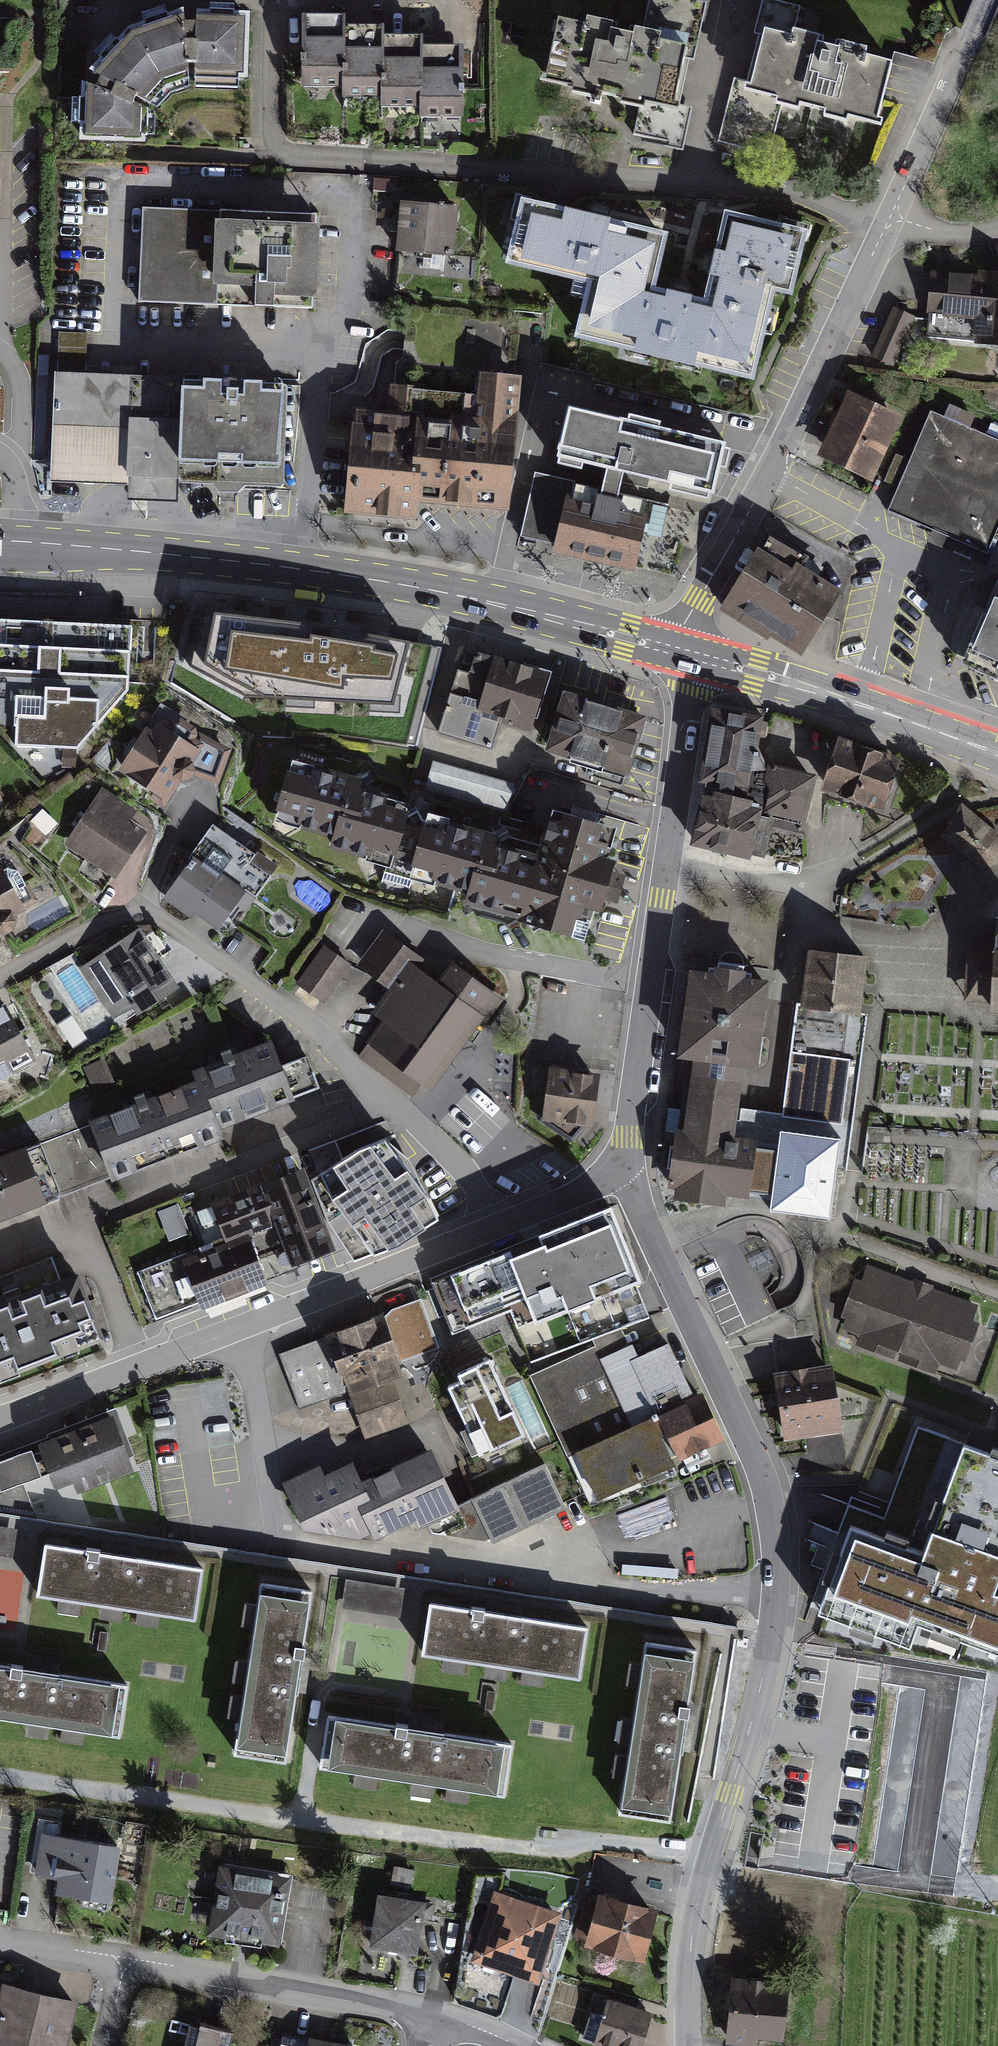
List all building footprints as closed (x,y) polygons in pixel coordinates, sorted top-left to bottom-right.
[(548,96),(639,119),(635,139),(681,150),(689,117),(675,113),(701,8),(668,0),(648,0),(637,43),(565,25),(548,96)] [(821,19),(770,6),(749,94),(738,92),(725,148),(769,159),(782,106),(878,129),(891,72),(812,53),(821,19)] [(179,21),(126,36),(163,93),(193,88),(245,89),(246,22),(192,21),(192,30),(179,30),(179,21)] [(298,22),(298,94),(339,94),(339,31),(339,23),(298,22)] [(339,94),(339,103),(379,103),(380,42),(380,32),(339,31),(339,94)] [(143,115),(163,93),(126,36),(85,78),(96,85),(87,98),(77,91),(76,149),(143,151),(143,115)] [(379,103),(379,114),(420,114),(420,51),(420,42),(380,42),(379,103)] [(420,114),(420,123),(461,123),(461,51),(420,51),(420,114)] [(666,232),(525,201),(510,259),(591,277),(651,287),(666,232)] [(457,207),(401,202),(397,248),(452,253),(457,207)] [(314,221),(139,213),(135,306),(310,314),(314,221)] [(805,232),(726,214),(706,298),(690,363),(752,377),(774,288),(790,292),(805,232)] [(934,266),(929,313),(975,318),(972,341),(997,344),(997,272),(934,266)] [(591,277),(576,335),(690,363),(706,298),(680,292),(651,287),(591,277)] [(894,305),(871,355),(892,364),(914,314),(894,305)] [(182,379),(49,379),(50,480),(128,484),(127,500),(179,501),(179,482),(182,379)] [(285,383),(182,379),(179,482),(211,483),(220,492),(229,491),(238,491),(246,485),(285,485),(285,383)] [(410,509),(504,516),(514,382),(476,379),(475,399),(419,394),(410,509)] [(872,474),(901,410),(847,386),(818,450),(872,474)] [(341,523),(408,529),(410,509),(419,394),(386,392),(384,418),(349,415),(341,523)] [(725,448),(558,410),(545,464),(712,503),(725,448)] [(930,417),(888,511),(984,553),(997,522),(997,447),(930,417)] [(886,477),(897,481),(905,460),(895,456),(886,477)] [(550,548),(548,555),(632,575),(645,522),(569,504),(574,482),(532,472),(516,540),(550,548)] [(772,632),(802,652),(836,590),(758,548),(722,611),(767,637),(772,632)] [(960,666),(997,683),(997,593),(993,591),(960,666)] [(313,626),(219,613),(217,623),(190,620),(181,662),(245,697),(286,699),(286,691),(314,693),(314,700),(370,702),(370,696),(395,698),(408,650),(386,646),(387,638),(331,628),(329,637),(313,635),(313,626)] [(134,621),(0,614),(0,708),(15,709),(13,743),(78,746),(131,683),(134,621)] [(535,726),(550,672),(477,651),(471,671),(457,667),(439,731),(488,745),(496,715),(535,726)] [(645,716),(563,691),(545,750),(627,775),(645,716)] [(763,716),(712,709),(694,845),(750,860),(751,854),(764,857),(775,816),(805,823),(816,775),(768,765),(758,746),(763,716)] [(125,764),(169,792),(200,745),(155,716),(125,764)] [(901,759),(839,737),(821,791),(883,812),(901,759)] [(392,853),(409,795),(289,760),(272,819),(392,853)] [(513,784),(433,761),(425,789),(505,812),(513,784)] [(100,788),(65,841),(112,872),(148,819),(100,788)] [(962,806),(950,822),(939,836),(978,867),(995,866),(997,861),(997,834),(971,813),(962,806)] [(617,826),(550,807),(539,846),(521,907),(517,921),(583,940),(596,895),(616,901),(626,868),(606,862),(617,826)] [(521,907),(539,846),(424,813),(406,874),(521,907)] [(212,823),(168,890),(218,922),(244,882),(256,890),(274,863),(212,823)] [(0,864),(0,926),(33,909),(8,860),(0,864)] [(993,913),(992,948),(965,947),(963,998),(990,1000),(989,1012),(989,1026),(997,1026),(997,913),(993,913)] [(175,982),(140,924),(81,960),(117,1018),(175,982)] [(422,1078),(435,1086),(483,1015),(489,1019),(505,996),(452,960),(441,977),(420,963),(425,956),(383,928),(359,963),(399,990),(361,1047),(417,1085),(422,1078)] [(348,961),(322,944),(298,978),(325,996),(348,961)] [(866,957),(807,951),(802,1007),(860,1013),(866,957)] [(767,982),(689,973),(678,1058),(692,1060),(683,1129),(674,1128),(666,1189),(674,1190),(673,1201),(725,1207),(726,1194),(747,1196),(754,1143),(732,1140),(742,1064),(757,1066),(767,982)] [(40,1060),(8,1000),(0,1004),(0,1082),(40,1060)] [(273,1039),(194,1068),(198,1078),(215,1122),(322,1083),(311,1050),(282,1061),(273,1039)] [(850,1060),(791,1053),(783,1117),(842,1124),(850,1060)] [(591,1131),(596,1081),(545,1076),(540,1125),(591,1131)] [(198,1078),(61,1129),(82,1183),(218,1133),(215,1122),(198,1078)] [(0,1151),(0,1213),(82,1183),(61,1129),(0,1151)] [(839,1140),(780,1132),(770,1210),(828,1218),(839,1140)] [(403,1244),(438,1218),(385,1139),(356,1150),(312,1179),(329,1221),(354,1261),(403,1244)] [(335,1250),(305,1171),(263,1186),(278,1225),(293,1266),(335,1250)] [(278,1225),(263,1186),(213,1205),(228,1245),(249,1237),(278,1225)] [(191,1234),(179,1205),(159,1213),(171,1242),(191,1234)] [(644,1300),(610,1210),(432,1278),(453,1334),(508,1313),(526,1361),(650,1314),(644,1300)] [(266,1281),(249,1237),(228,1245),(184,1262),(201,1306),(266,1281)] [(863,1282),(856,1280),(844,1314),(867,1322),(862,1336),(936,1364),(941,1350),(964,1358),(976,1324),(970,1322),(975,1307),(949,1297),(921,1287),(894,1277),(868,1267),(863,1282)] [(99,1348),(72,1280),(0,1307),(0,1386),(99,1348)] [(421,1300),(280,1353),(300,1408),(348,1391),(351,1397),(392,1382),(404,1378),(399,1363),(440,1348),(421,1300)] [(530,1377),(590,1508),(663,1475),(616,1371),(604,1344),(530,1377)] [(616,1371),(663,1475),(717,1450),(670,1346),(616,1371)] [(491,1365),(444,1386),(475,1453),(521,1432),(491,1365)] [(830,1370),(770,1380),(780,1442),(840,1432),(830,1370)] [(392,1382),(351,1397),(367,1438),(408,1423),(392,1382)] [(114,1413),(0,1454),(0,1506),(41,1512),(29,1480),(53,1472),(60,1492),(133,1466),(114,1413)] [(917,1425),(884,1516),(874,1513),(868,1530),(850,1523),(817,1611),(909,1645),(918,1622),(997,1652),(997,1455),(917,1425)] [(492,1540),(566,1507),(545,1460),(455,1501),(431,1447),(361,1479),(352,1461),(325,1473),(321,1464),(284,1480),(306,1528),(381,1536),(402,1527),(492,1540)] [(0,1526),(0,1555),(12,1557),(16,1529),(0,1526)] [(46,1540),(38,1593),(193,1617),(201,1563),(93,1547),(46,1540)] [(312,1589),(258,1581),(232,1751),(286,1760),(299,1672),(312,1589)] [(403,1589),(345,1581),(341,1608),(399,1616),(403,1589)] [(254,1586),(241,1584),(237,1615),(250,1617),(254,1586)] [(432,1598),(424,1652),(579,1675),(587,1622),(479,1605),(432,1598)] [(105,1645),(108,1625),(93,1622),(90,1643),(105,1645)] [(696,1648),(642,1640),(616,1810),(670,1818),(696,1648)] [(122,1734),(130,1681),(0,1661),(0,1716),(122,1734)] [(493,1705),(496,1684),(481,1682),(478,1702),(493,1705)] [(329,1712),(321,1765),(506,1793),(514,1739),(402,1722),(329,1712)] [(112,1900),(120,1842),(41,1831),(35,1872),(57,1875),(54,1892),(112,1900)] [(279,1945),(290,1874),(220,1864),(209,1935),(279,1945)] [(654,1905),(600,1891),(587,1943),(641,1957),(654,1905)] [(561,1914),(493,1892),(471,1961),(528,1980),(538,1983),(561,1914)] [(425,1904),(378,1897),(370,1949),(406,1954),(417,1956),(425,1904)] [(763,1977),(731,1975),(728,2041),(760,2043),(760,2031),(784,2033),(786,1988),(763,1986),(763,1977)] [(76,1998),(3,1981),(0,1995),(0,2042),(17,2045),(65,2045),(76,1998)] [(609,2000),(595,2045),(643,2045),(653,2013),(609,2000)] [(230,2028),(172,2015),(167,2038),(182,2041),(181,2045),(225,2045),(230,2028)] [(284,2033),(281,2045),(350,2045),(284,2033)]
